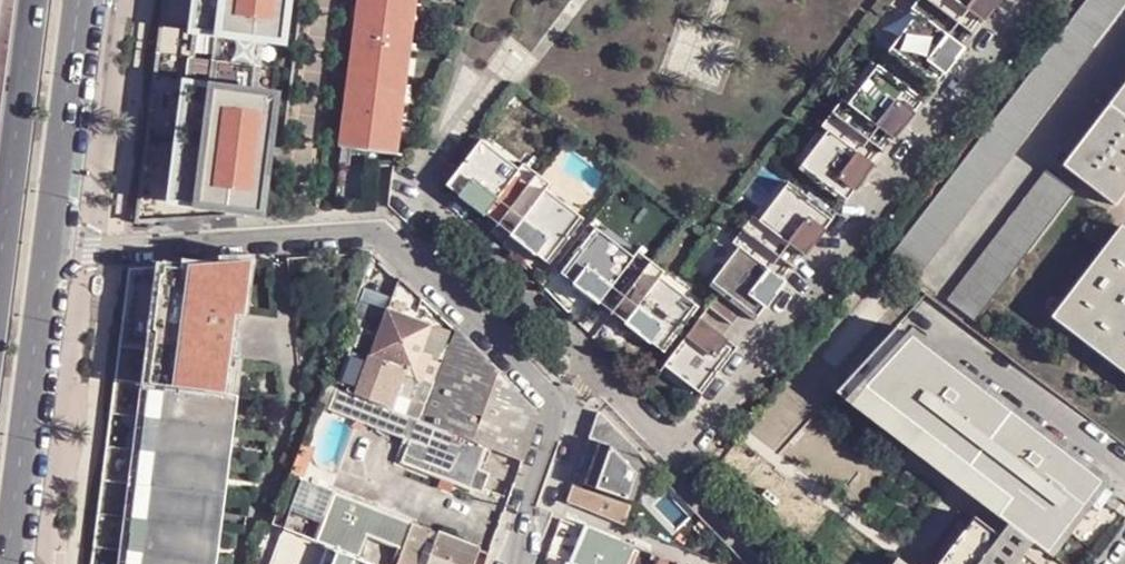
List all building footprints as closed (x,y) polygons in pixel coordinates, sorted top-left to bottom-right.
[(133,226),(167,224),(257,217),(257,213),(264,164),(265,147),(271,98),(279,43),(284,2),(284,0),(161,0),(133,226)] [(364,2),(409,8),(410,0),(364,0),(364,2)] [(891,257),(918,277),(1124,4),(1124,0),(1086,0),(891,257)] [(959,48),(979,22),(983,25),(1003,0),(918,0),(911,10),(924,20),(894,58),(933,87),(942,74),(944,75),(963,51),(959,48)] [(363,12),(356,11),(352,41),(404,48),(409,8),(364,2),(363,12)] [(352,41),(349,73),(355,73),(354,83),(399,89),(404,48),(352,41)] [(834,137),(805,175),(842,203),(853,189),(855,191),(874,166),(869,162),(889,136),(894,140),(914,115),(912,113),(922,100),(883,71),(854,109),(842,100),(821,127),(834,137)] [(1063,164),(1115,204),(1124,191),(1124,82),(1063,164)] [(353,92),(346,91),(343,116),(349,117),(395,122),(399,89),(354,83),(353,92)] [(342,125),(339,150),(390,158),(395,122),(349,117),(348,126),(342,125)] [(512,175),(475,147),(445,186),(458,195),(456,197),(482,217),(485,212),(511,232),(508,236),(533,255),(534,253),(547,264),(577,225),(539,196),(549,184),(522,163),(512,175)] [(1072,190),(1046,171),(949,300),(975,320),(1072,190)] [(744,254),(715,292),(717,294),(741,312),(752,320),(762,307),(764,308),(783,283),(778,278),(798,253),(803,257),(822,232),(821,231),(831,217),(793,189),(764,227),(752,217),(731,245),(744,254)] [(1119,225),(1051,316),(1124,374),(1124,230),(1119,225)] [(589,234),(559,273),(572,283),(571,284),(597,303),(599,298),(625,318),(622,323),(647,342),(649,340),(662,351),(692,312),(654,283),(664,271),(636,250),(627,263),(589,234)] [(128,271),(127,278),(91,563),(216,563),(237,395),(231,395),(248,263),(128,271)] [(390,269),(382,263),(373,285),(378,287),(383,274),(390,269)] [(401,275),(392,301),(406,300),(415,299),(418,292),(401,275)] [(741,312),(717,294),(706,307),(731,326),(741,312)] [(406,300),(392,301),(401,304),(412,308),(415,299),(406,300)] [(388,309),(371,355),(412,371),(411,376),(418,379),(422,380),(429,359),(435,362),(447,333),(429,326),(388,309)] [(709,330),(696,320),(666,358),(703,387),(734,346),(710,327),(709,330)] [(915,340),(891,321),(838,393),(1007,521),(1020,504),(971,466),(954,454),(864,384),(888,353),(898,362),(915,340)] [(486,448),(522,462),(538,416),(457,331),(435,386),(429,383),(422,380),(418,379),(411,399),(405,416),(434,428),(486,448)] [(1011,412),(915,340),(898,362),(888,353),(864,384),(954,454),(971,466),(1011,412)] [(355,396),(356,397),(388,410),(390,411),(397,394),(411,399),(418,379),(411,376),(412,371),(371,355),(355,396)] [(336,389),(325,385),(319,402),(330,406),(336,389)] [(336,389),(330,406),(350,413),(356,397),(355,396),(336,389)] [(356,397),(350,413),(349,414),(382,427),(388,410),(356,397)] [(390,411),(388,410),(382,427),(411,438),(428,445),(434,428),(405,416),(390,411)] [(584,485),(627,500),(645,458),(599,411),(598,412),(589,439),(599,443),(584,485)] [(1011,412),(971,466),(1020,504),(1007,521),(1041,547),(1075,502),(1080,506),(1100,480),(1011,412)] [(472,487),(486,448),(434,428),(428,445),(427,448),(409,442),(401,463),(471,490),(472,487)] [(428,445),(411,438),(409,442),(427,448),(428,445)] [(640,504),(654,467),(645,458),(627,500),(640,504)] [(302,480),(289,516),(321,528),(335,493),(302,480)] [(617,522),(623,504),(572,486),(567,502),(617,522)] [(316,541),(339,551),(357,558),(367,536),(402,550),(411,525),(335,493),(321,528),(316,541)] [(1080,506),(1075,502),(1041,547),(1046,552),(1080,506)] [(617,522),(624,526),(629,507),(623,504),(617,522)] [(975,517),(939,563),(946,563),(962,541),(972,548),(988,527),(975,517)] [(635,546),(587,525),(584,530),(561,519),(548,555),(568,563),(628,563),(635,546)] [(477,551),(411,525),(402,550),(397,563),(472,563),(477,551)] [(988,527),(972,548),(962,541),(946,563),(1037,563),(988,527)] [(333,563),(372,563),(357,558),(339,551),(333,563)]
